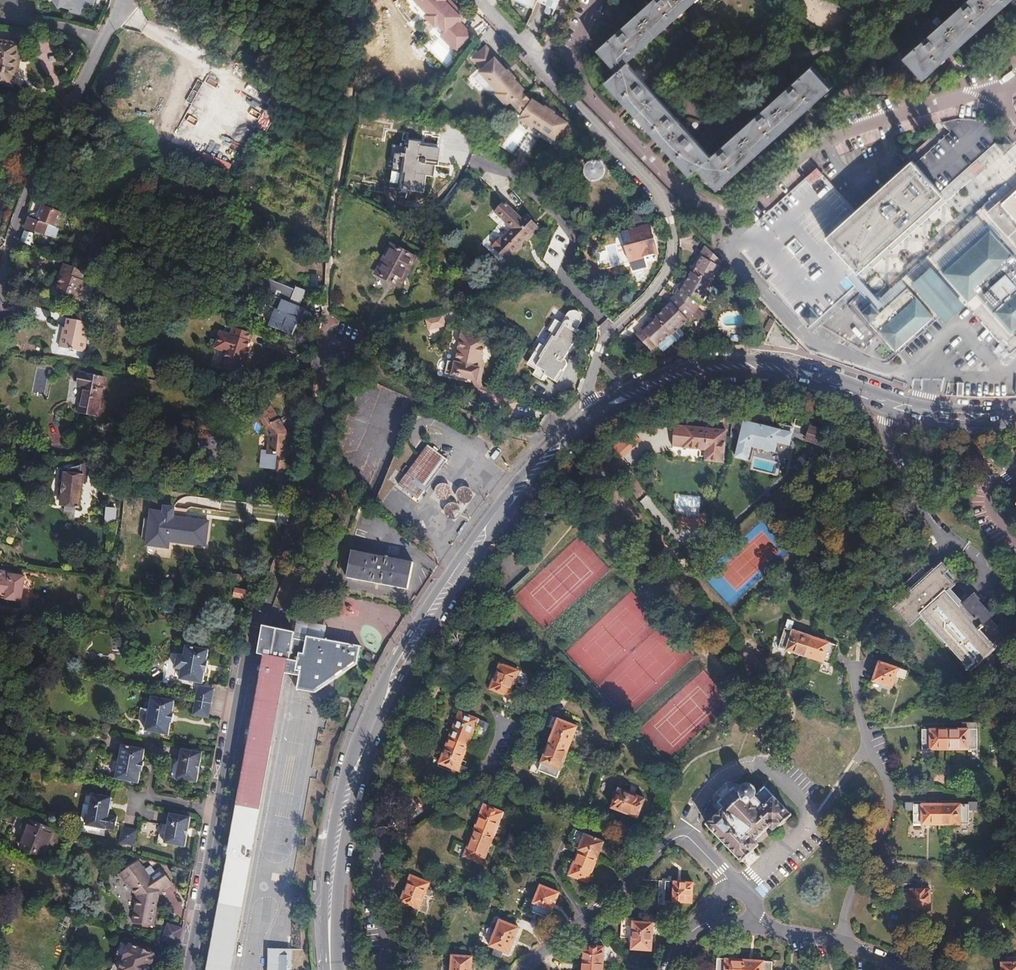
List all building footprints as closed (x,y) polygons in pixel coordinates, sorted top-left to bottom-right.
[(52,3),(54,3),(63,7),(62,9),(70,12),(73,6),(76,7),(77,4),(79,0),(51,0),(52,3)] [(455,9),(454,6),(451,9),(443,1),(444,0),(417,0),(428,12),(425,15),(434,25),(437,23),(440,26),(455,9)] [(533,9),(536,1),(537,0),(512,0),(533,9)] [(558,0),(550,0),(547,6),(544,14),(551,17),(558,0)] [(614,69),(625,59),(690,0),(647,0),(595,47),(614,69)] [(763,30),(783,12),(772,0),(737,0),(763,30)] [(899,56),(919,78),(1007,0),(962,0),(899,56)] [(463,17),(455,9),(440,26),(455,42),(466,32),(457,22),(463,17)] [(8,89),(12,64),(14,65),(16,53),(14,53),(15,48),(0,45),(0,88),(8,89)] [(512,98),(517,104),(528,95),(522,89),(523,88),(514,78),(515,78),(496,57),(486,46),(474,57),(484,68),(493,78),(491,81),(500,90),(498,92),(507,102),(512,98)] [(686,175),(694,167),(709,154),(625,59),(614,69),(602,79),(686,175)] [(709,154),(694,167),(713,189),(829,86),(809,65),(709,154)] [(493,78),(484,68),(481,70),(491,81),(493,78)] [(206,77),(198,91),(193,88),(187,100),(193,104),(183,122),(193,127),(218,83),(206,77)] [(521,115),(533,123),(534,121),(546,105),(544,104),(543,105),(533,98),(532,99),(528,95),(517,104),(524,111),(521,115)] [(546,105),(534,121),(545,128),(547,125),(561,134),(572,141),(580,129),(567,121),(568,119),(546,105)] [(973,162),(1004,134),(994,127),(948,113),(932,116),(973,162)] [(559,137),(561,134),(547,125),(545,128),(559,137)] [(513,151),(524,133),(516,128),(505,146),(513,151)] [(925,130),(903,150),(934,185),(956,165),(925,130)] [(439,165),(441,148),(424,147),(422,142),(413,141),(412,149),(409,149),(406,173),(409,174),(408,189),(425,191),(427,175),(432,176),(433,164),(439,165)] [(934,185),(903,150),(848,199),(816,165),(730,243),(798,320),(837,284),(848,274),(840,265),(846,259),(849,262),(934,185)] [(596,161),(593,161),(591,162),(589,164),(588,167),(588,169),(588,172),(590,174),(592,175),(594,176),(596,176),(599,175),(601,174),(602,172),(603,169),(603,166),(602,164),(600,162),(596,161)] [(985,217),(1015,252),(1015,181),(1001,194),(1005,198),(985,217)] [(503,200),(493,210),(513,228),(504,238),(503,237),(495,246),(510,258),(539,225),(527,215),(523,219),(503,200)] [(34,206),(29,204),(25,217),(28,218),(34,206)] [(59,216),(34,206),(28,218),(24,229),(52,239),(56,229),(55,228),(59,216)] [(985,217),(932,266),(1005,349),(1015,339),(1015,252),(985,217)] [(23,231),(19,242),(32,247),(33,246),(31,245),(35,235),(23,231)] [(641,241),(618,248),(626,272),(649,265),(641,241)] [(411,256),(391,245),(376,274),(396,285),(411,256)] [(718,269),(722,263),(706,247),(699,259),(702,261),(692,276),(710,287),(719,270),(718,269)] [(81,281),(84,272),(60,265),(58,275),(59,275),(54,293),(79,301),(84,281),(81,281)] [(93,274),(84,272),(81,281),(84,281),(79,301),(85,302),(93,274)] [(700,307),(711,287),(710,287),(692,276),(691,276),(679,294),(677,293),(674,298),(693,315),(699,306),(700,307)] [(839,343),(870,358),(924,307),(898,277),(872,301),(863,292),(852,302),(837,284),(798,320),(808,332),(839,343)] [(283,311),(276,328),(292,335),(299,318),(293,316),(297,305),(273,295),(268,305),(283,311)] [(685,322),(693,315),(674,298),(667,304),(669,306),(654,321),(655,322),(669,338),(670,339),(686,324),(685,322)] [(262,322),(276,328),(283,311),(268,305),(262,322)] [(554,322),(528,366),(537,372),(534,376),(553,387),(567,363),(563,361),(579,332),(577,331),(581,323),(580,319),(577,315),(572,313),(566,314),(560,325),(554,322)] [(455,314),(439,318),(442,327),(457,324),(455,314)] [(772,333),(777,322),(772,319),(766,330),(772,333)] [(54,349),(79,353),(84,325),(62,320),(60,329),(59,334),(57,334),(54,349)] [(654,351),(669,338),(655,322),(641,336),(638,333),(634,338),(649,354),(653,350),(654,351)] [(248,349),(250,350),(255,334),(233,327),(230,334),(221,331),(215,349),(228,353),(223,369),(241,375),(244,366),(246,366),(250,356),(246,355),(248,349)] [(454,372),(482,380),(486,381),(491,364),(497,339),(473,332),(464,361),(458,359),(454,372)] [(485,393),(498,401),(502,394),(490,388),(489,383),(494,365),(491,364),(486,381),(482,380),(485,393)] [(104,377),(80,372),(77,384),(84,386),(79,412),(96,415),(104,377)] [(502,394),(498,401),(496,404),(514,413),(519,415),(523,407),(502,394)] [(271,454),(285,456),(286,454),(283,454),(284,446),(287,446),(288,434),(284,433),(271,407),(250,418),(257,433),(263,429),(267,437),(266,454),(271,454)] [(519,415),(514,413),(508,423),(513,425),(519,415)] [(789,430),(750,421),(741,459),(752,462),(755,447),(780,453),(782,444),(795,447),(799,429),(789,426),(789,430)] [(722,462),(725,431),(674,426),(673,436),(683,437),(683,448),(705,450),(704,461),(722,462)] [(822,444),(825,436),(810,430),(808,438),(822,444)] [(216,436),(199,435),(197,458),(214,459),(216,436)] [(627,438),(615,448),(624,458),(636,448),(627,438)] [(418,499),(446,460),(428,445),(399,485),(418,499)] [(284,472),(285,456),(271,454),(269,471),(284,472)] [(60,472),(60,477),(63,477),(63,481),(62,484),(58,487),(57,493),(59,495),(61,495),(60,506),(78,509),(81,479),(85,478),(87,467),(60,472)] [(436,487),(434,490),(434,494),(435,497),(437,499),(439,500),(441,501),(444,501),(447,500),(450,498),(451,493),(451,490),(450,488),(447,485),(444,484),(441,484),(439,485),(436,487)] [(468,487),(464,487),(460,489),(458,492),(458,494),(458,497),(459,500),(463,503),(465,503),(468,503),(470,502),(472,501),(474,498),(474,495),(474,493),(473,490),(471,488),(468,487)] [(673,513),(697,517),(701,498),(676,494),(673,513)] [(452,503),(449,504),(446,507),(444,510),(444,512),(445,515),(446,517),(449,519),(451,520),(454,520),(456,519),(458,518),(460,515),(461,512),(461,509),(460,507),(457,504),(455,503),(452,503)] [(278,509),(257,507),(256,515),(277,517),(278,509)] [(195,519),(161,510),(156,528),(191,537),(195,519)] [(699,518),(682,517),(681,527),(706,528),(707,514),(699,514),(699,518)] [(409,561),(349,549),(344,577),(404,588),(409,561)] [(918,617),(966,672),(972,667),(976,669),(982,670),(984,670),(988,668),(990,665),(992,662),(993,659),(1007,646),(1002,640),(1005,637),(988,618),(990,616),(976,601),(977,599),(974,595),(969,599),(956,583),(953,586),(949,580),(952,577),(942,564),(928,576),(920,567),(898,588),(905,597),(898,603),(913,621),(918,617)] [(22,592),(24,578),(10,576),(0,575),(0,589),(22,592)] [(21,600),(22,592),(0,589),(0,597),(21,600)] [(249,596),(249,593),(235,590),(233,598),(247,601),(248,598),(251,598),(251,596),(249,596)] [(180,606),(178,616),(195,619),(197,609),(180,606)] [(220,623),(235,625),(237,614),(222,612),(220,623)] [(195,619),(178,616),(176,628),(193,631),(195,619)] [(803,656),(810,637),(790,630),(793,622),(787,620),(785,628),(783,628),(780,638),(773,636),(767,655),(781,660),(785,650),(803,656)] [(283,656),(291,638),(294,632),(264,626),(261,647),(283,656)] [(284,669),(299,672),(296,690),(317,693),(356,665),(359,646),(306,636),(305,641),(291,638),(283,656),(261,647),(260,654),(263,655),(262,665),(261,671),(250,729),(249,734),(229,845),(228,850),(206,969),(230,969),(284,669)] [(836,646),(810,637),(803,656),(830,665),(836,646)] [(207,662),(209,651),(186,646),(184,657),(178,655),(175,669),(181,671),(180,680),(202,684),(204,673),(206,673),(208,662),(207,662)] [(891,687),(897,668),(878,662),(871,681),(891,687)] [(510,691),(517,671),(498,664),(488,689),(515,700),(518,694),(510,691)] [(213,690),(198,687),(192,716),(208,718),(213,690)] [(172,713),(175,702),(152,698),(145,731),(168,735),(170,723),(172,723),(174,714),(172,713)] [(458,712),(448,738),(466,745),(474,725),(483,728),(485,723),(458,712)] [(546,745),(566,752),(576,727),(557,719),(546,745)] [(948,750),(948,729),(921,729),(920,749),(948,750)] [(976,729),(964,729),(948,729),(948,750),(975,750),(976,729)] [(466,745),(448,738),(437,763),(465,774),(467,768),(459,764),(466,745)] [(145,749),(122,745),(116,779),(138,783),(140,771),(142,771),(144,762),(142,762),(145,749)] [(555,778),(566,752),(546,745),(539,762),(533,760),(529,770),(535,773),(536,771),(555,778)] [(202,753),(182,750),(176,779),(197,782),(202,753)] [(780,824),(791,813),(764,785),(755,794),(754,789),(753,787),(750,786),(748,785),(745,785),(743,787),(741,789),(740,791),(740,793),(741,797),(728,809),(724,807),(708,823),(711,827),(710,827),(714,832),(715,831),(742,860),(754,849),(752,848),(758,842),(754,838),(770,824),(773,828),(778,823),(780,824)] [(636,818),(643,799),(617,789),(610,808),(636,818)] [(109,804),(110,799),(90,795),(83,827),(112,832),(115,819),(114,818),(107,817),(108,810),(109,810),(110,804),(109,804)] [(968,802),(968,804),(968,812),(976,811),(977,802),(968,802)] [(940,825),(940,804),(912,804),(912,810),(912,825),(940,825)] [(968,812),(968,804),(940,804),(940,825),(967,825),(968,812)] [(483,805),(473,831),(491,838),(499,817),(507,821),(510,815),(483,805)] [(190,819),(169,815),(164,845),(184,848),(190,819)] [(45,837),(48,829),(34,824),(32,829),(28,828),(23,838),(36,843),(39,835),(45,837)] [(53,831),(48,829),(45,837),(39,835),(36,843),(23,838),(19,848),(43,857),(53,831)] [(136,832),(122,829),(118,845),(133,847),(136,832)] [(491,838),(473,831),(463,857),(476,862),(473,870),(478,872),(491,838)] [(570,844),(578,847),(583,835),(575,832),(570,844)] [(578,847),(577,850),(596,857),(602,843),(583,835),(578,847)] [(596,857),(577,850),(568,875),(586,883),(596,857)] [(131,924),(141,925),(145,917),(153,920),(156,900),(153,899),(154,892),(168,883),(157,867),(146,876),(135,861),(117,874),(124,884),(125,883),(135,898),(131,924)] [(415,917),(428,883),(409,875),(399,901),(412,906),(409,914),(415,917)] [(691,883),(656,881),(656,892),(664,893),(663,902),(690,903),(691,883)] [(914,889),(914,884),(901,884),(901,909),(930,909),(930,889),(914,889)] [(548,919),(558,893),(539,886),(529,911),(548,919)] [(145,917),(141,925),(151,928),(154,921),(153,920),(145,917)] [(632,922),(632,918),(621,918),(620,937),(631,938),(630,950),(650,951),(652,923),(632,922)] [(507,954),(518,928),(499,920),(488,947),(507,954)] [(168,923),(164,941),(181,946),(186,928),(168,923)] [(129,945),(129,947),(121,944),(111,969),(147,969),(153,955),(129,945)] [(583,955),(582,963),(603,964),(604,947),(573,945),(572,954),(583,955)] [(292,950),(269,947),(267,969),(292,969),(292,950)] [(471,958),(451,956),(450,969),(470,969),(471,958)] [(1012,956),(1012,962),(1001,962),(1001,969),(1015,969),(1015,956),(1012,956)] [(743,959),(715,958),(714,969),(742,969),(743,959)] [(742,969),(770,969),(770,961),(743,959),(742,969)]
